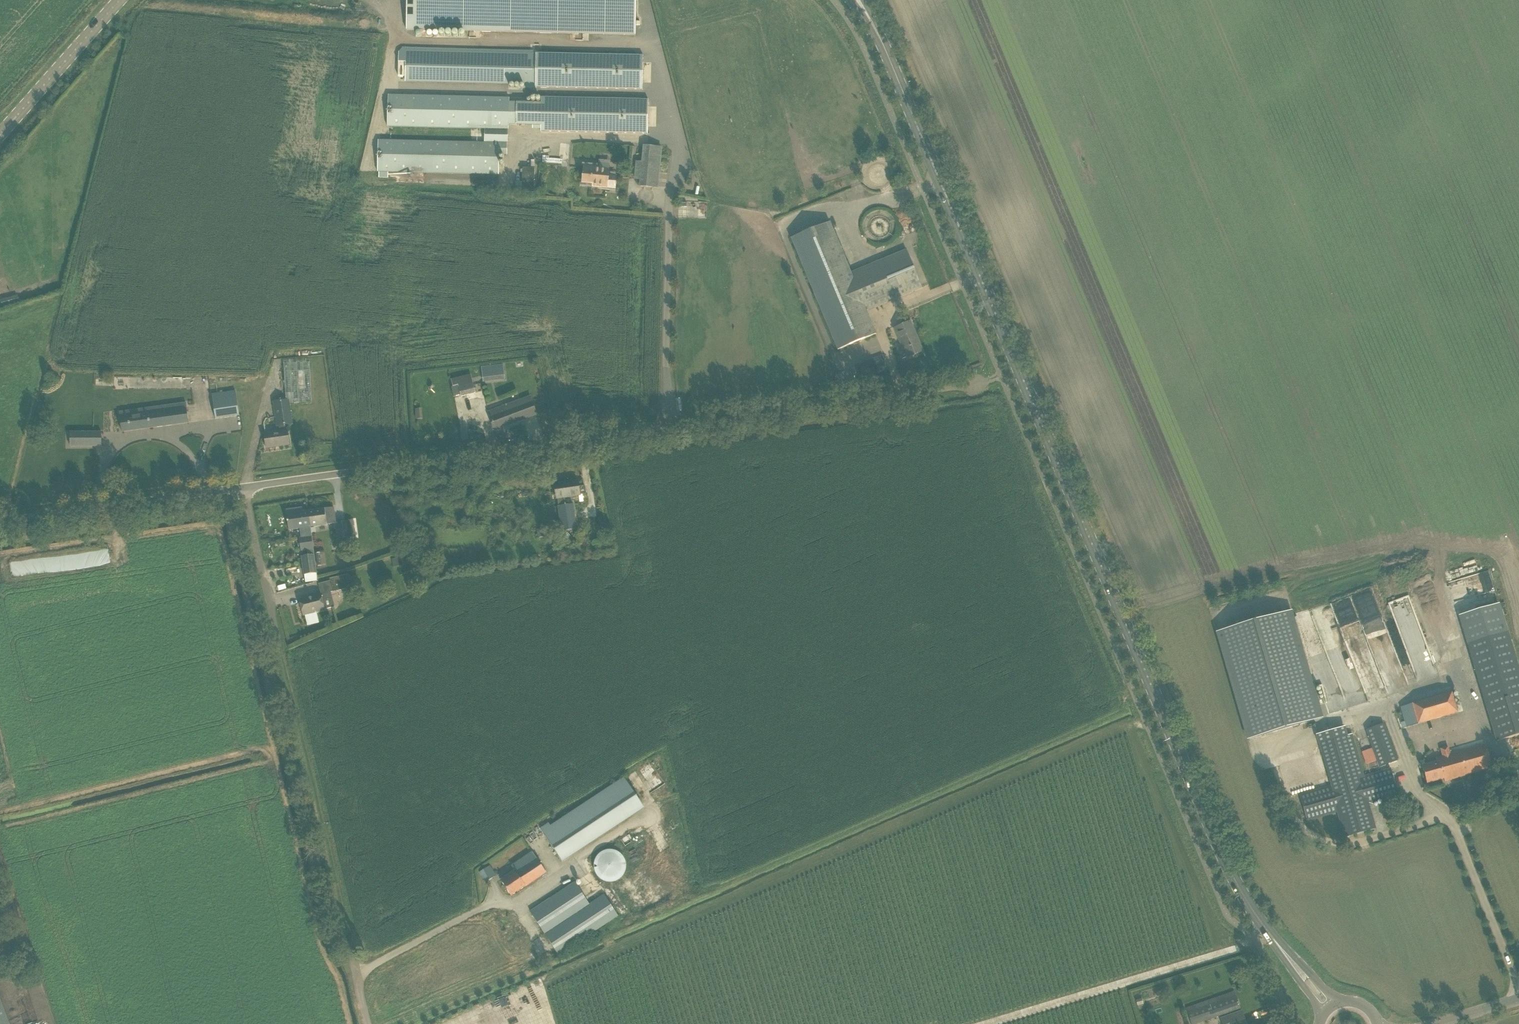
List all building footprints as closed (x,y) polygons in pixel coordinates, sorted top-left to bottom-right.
[(407,29),(635,35),(636,0),(407,0),(407,29)] [(399,52),(399,62),(406,63),(406,81),(524,84),(524,88),(536,88),(642,91),(643,58),(643,56),(536,53),(536,51),(402,47),(399,52)] [(378,172),(499,175),(500,154),(507,155),(510,97),(388,95),(388,127),(485,129),(485,142),(378,140),(378,172)] [(541,132),(648,134),(648,100),(541,98),(541,103),(541,126),(541,132)] [(541,103),(516,102),(515,125),(541,126),(541,103)] [(639,186),(658,188),(662,147),(643,145),(641,162),(636,161),(634,180),(640,180),(639,186)] [(593,186),(615,189),(616,177),(608,176),(609,169),(608,169),(609,164),(600,164),(600,168),(584,167),(582,183),(593,184),(593,186)] [(523,168),(522,192),(534,193),(535,168),(523,168)] [(791,238),(838,350),(876,334),(866,311),(922,288),(906,250),(850,273),(829,222),(791,238)] [(839,230),(845,243),(855,239),(849,226),(839,230)] [(265,434),(267,448),(289,444),(286,424),(293,423),(294,434),(403,428),(395,276),(280,282),(287,400),(274,402),(277,425),(279,425),(280,431),(265,434)] [(17,295),(0,299),(2,306),(19,302),(17,295)] [(895,328),(907,358),(923,351),(910,322),(895,328)] [(481,367),(483,382),(504,379),(503,364),(481,367)] [(472,381),(458,385),(461,397),(475,393),(474,386),(472,381)] [(212,395),(216,419),(239,415),(236,391),(212,395)] [(502,408),(488,413),(489,417),(491,421),(494,430),(537,415),(533,405),(531,399),(530,397),(512,404),(502,408)] [(119,413),(122,432),(189,422),(186,403),(119,413)] [(70,432),(70,446),(102,446),(102,432),(70,432)] [(558,507),(562,531),(577,529),(573,504),(566,505),(565,497),(570,497),(580,495),(580,494),(586,494),(585,486),(579,487),(578,481),(555,484),(557,498),(559,507),(558,507)] [(334,507),(309,511),(311,527),(336,523),(335,517),(334,507)] [(302,508),(286,510),(289,530),(301,528),(303,528),(310,527),(311,527),(309,511),(307,511),(303,512),(302,508)] [(338,522),(341,538),(349,537),(346,521),(338,522)] [(537,529),(538,537),(548,536),(547,528),(537,529)] [(303,538),(301,538),(303,551),(313,550),(314,549),(312,537),(311,537),(304,538),(303,538)] [(399,549),(399,558),(393,558),(394,565),(405,565),(404,549),(399,549)] [(316,553),(317,566),(322,565),(322,563),(325,563),(324,552),(316,553)] [(302,557),(304,575),(317,573),(314,555),(302,557)] [(330,578),(333,592),(358,586),(355,576),(348,578),(347,574),(330,578)] [(348,590),(350,598),(359,596),(357,588),(348,590)] [(300,599),(303,614),(325,609),(334,606),(330,591),(300,599)] [(1402,601),(1406,609),(1413,606),(1409,595),(1390,603),(1391,606),(1402,601)] [(1324,721),(1300,611),(1222,629),(1246,738),(1324,721)] [(1497,741),(1518,734),(1518,672),(1507,632),(1468,644),(1497,741)] [(1354,639),(1358,645),(1367,640),(1364,634),(1354,639)] [(1400,722),(1402,729),(1458,712),(1451,692),(1400,708),(1404,721),(1400,722)] [(1367,730),(1366,730),(1372,748),(1377,761),(1380,767),(1398,761),(1384,723),(1382,724),(1367,730)] [(1359,777),(1344,727),(1317,735),(1331,786),(1299,795),(1306,821),(1336,812),(1344,838),(1375,829),(1368,803),(1399,794),(1391,768),(1359,777)] [(1439,761),(1422,766),(1424,774),(1427,783),(1444,778),(1445,781),(1492,767),(1489,758),(1485,745),(1451,755),(1443,758),(1439,759),(1439,761)] [(540,828),(558,856),(640,802),(624,777),(550,826),(548,823),(540,828)] [(605,882),(611,882),(614,882),(619,879),(623,876),(625,871),(627,866),(626,861),(624,857),(619,852),(615,850),(611,849),(605,851),(599,854),(596,859),(595,863),(594,869),(597,876),(601,880),(605,882)] [(500,880),(511,896),(546,873),(533,852),(521,859),(520,859),(520,860),(511,866),(514,871),(500,880)] [(478,872),(485,883),(494,877),(488,866),(478,872)] [(530,912),(558,955),(619,916),(605,894),(589,904),(575,883),(530,912)] [(1242,1011),(1232,1014),(1231,1011),(1241,1008),(1235,992),(1186,1008),(1191,1023),(1195,1023),(1224,1014),(1225,1016),(1220,1018),(1223,1023),(1246,1023),(1242,1011)] [(0,1001),(0,1023),(9,1023),(0,1001)]
